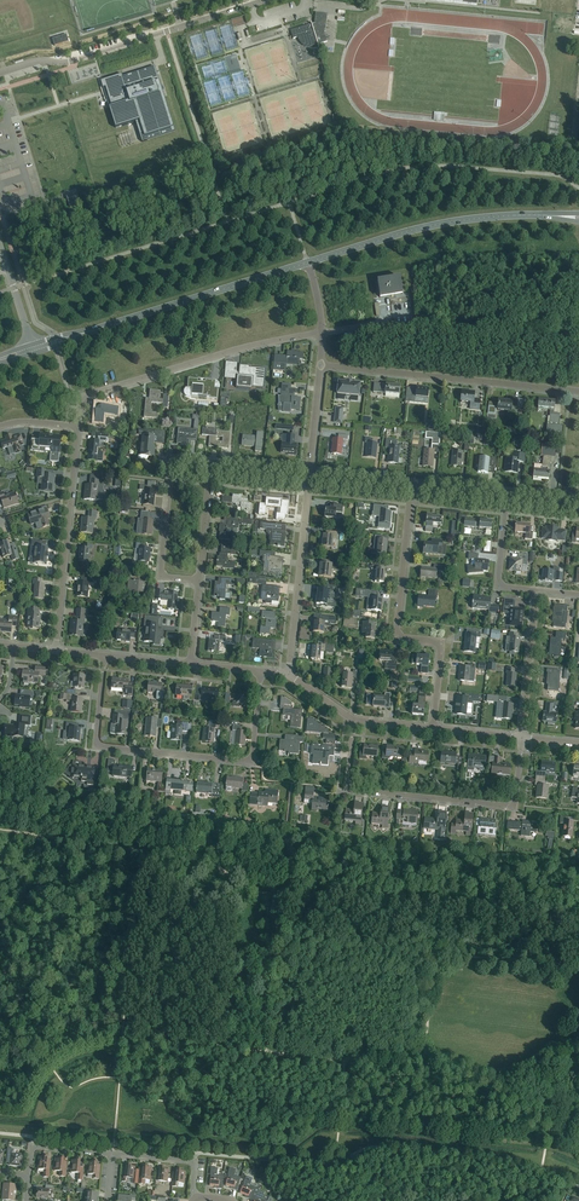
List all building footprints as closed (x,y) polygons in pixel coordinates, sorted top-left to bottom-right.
[(327,41),(324,33),(323,29),(326,28),(327,14),(315,13),(314,23),(312,24),(318,44),(327,41)] [(562,17),(561,20),(557,20),(557,17),(552,16),(551,24),(568,26),(578,28),(578,19),(562,17)] [(312,48),(318,48),(319,50),(320,50),(318,44),(312,24),(311,22),(311,23),(311,24),(291,30),(293,39),(298,37),(301,43),(306,46),(312,48)] [(409,26),(408,34),(420,34),(420,26),(409,26)] [(496,44),(498,35),(487,33),(486,41),(496,44)] [(63,35),(50,38),(52,45),(65,42),(63,35)] [(122,74),(103,80),(111,106),(109,107),(115,128),(135,122),(142,142),(175,132),(155,67),(123,77),(122,74)] [(76,113),(85,112),(84,101),(75,102),(76,113)] [(66,197),(67,199),(69,207),(80,204),(76,193),(66,197)] [(380,297),(402,293),(402,294),(403,294),(400,277),(399,277),(399,278),(378,282),(378,281),(377,281),(380,298),(380,297)] [(274,355),(273,367),(275,367),(275,370),(285,371),(286,365),(286,363),(299,364),(300,359),(303,359),(303,353),(293,352),(294,350),(291,350),(291,352),(287,351),(287,356),(274,355)] [(246,367),(246,366),(239,365),(239,372),(236,371),(226,370),(226,375),(236,376),(237,376),(236,388),(253,389),(253,388),(253,387),(264,389),(266,369),(249,367),(246,367)] [(198,395),(210,397),(210,398),(217,399),(218,388),(217,388),(214,388),(215,381),(215,380),(205,380),(205,382),(197,381),(198,379),(188,378),(187,388),(192,388),(191,396),(198,397),(198,395)] [(359,396),(360,384),(352,383),(353,383),(346,382),(338,382),(338,385),(337,385),(336,386),(335,389),(336,390),(337,390),(337,394),(346,395),(345,396),(346,397),(349,397),(350,396),(351,395),(359,396)] [(291,409),(300,410),(301,398),(294,397),(295,393),(298,394),(298,388),(291,388),(291,384),(282,383),(281,395),(279,395),(279,403),(284,404),(283,411),(291,412),(291,409)] [(400,385),(374,383),(373,392),(382,393),(382,390),(385,390),(385,393),(399,394),(400,385)] [(418,387),(412,387),(411,395),(409,395),(408,401),(413,401),(413,398),(415,398),(415,397),(427,398),(428,389),(418,388),(418,387)] [(149,399),(145,398),(144,417),(157,418),(158,413),(150,412),(151,403),(163,404),(162,407),(167,408),(168,395),(164,395),(163,400),(159,399),(160,391),(150,390),(149,399)] [(470,408),(479,409),(480,399),(474,399),(474,393),(461,391),(460,401),(471,402),(470,408)] [(512,407),(517,407),(518,397),(508,396),(508,401),(499,400),(498,405),(496,405),(497,402),(489,401),(488,412),(493,412),(494,410),(495,407),(498,408),(498,409),(511,411),(511,405),(512,405),(512,407)] [(562,425),(562,426),(558,426),(559,413),(553,413),(555,401),(538,399),(538,407),(550,408),(548,425),(547,424),(546,435),(561,436),(562,425)] [(96,405),(95,422),(103,422),(104,414),(118,415),(119,407),(96,405)] [(342,412),(334,411),(333,419),(342,420),(342,412)] [(197,439),(198,430),(178,428),(176,444),(190,445),(191,439),(197,439)] [(209,436),(208,447),(228,449),(230,432),(217,431),(217,429),(202,428),(201,435),(209,436)] [(155,449),(153,449),(154,443),(156,443),(157,441),(164,441),(165,432),(139,429),(139,431),(143,431),(140,454),(138,455),(138,457),(139,459),(145,460),(146,459),(148,458),(148,457),(148,456),(154,456),(155,449)] [(255,451),(261,452),(263,433),(257,432),(256,436),(243,435),(242,446),(255,447),(255,451)] [(96,433),(95,440),(91,440),(89,453),(88,460),(103,461),(103,452),(98,452),(99,441),(107,442),(108,434),(96,433)] [(424,449),(422,466),(433,467),(434,452),(439,453),(440,445),(441,434),(433,433),(431,450),(424,449)] [(333,438),(331,453),(341,454),(342,439),(347,440),(348,435),(338,434),(338,439),(333,438)] [(6,439),(0,441),(3,449),(12,446),(14,454),(21,452),(19,446),(24,444),(21,435),(13,438),(12,435),(5,437),(6,439)] [(51,448),(50,461),(58,462),(60,446),(58,446),(58,443),(60,443),(60,436),(52,436),(52,437),(49,437),(49,436),(40,435),(40,437),(32,436),(31,450),(39,451),(39,447),(51,448)] [(281,453),(288,453),(287,455),(296,456),(297,444),(294,444),(295,436),(286,435),(286,443),(282,442),(281,453)] [(367,443),(366,457),(375,458),(377,443),(372,443),(373,438),(365,437),(365,442),(367,443)] [(385,448),(389,448),(388,462),(397,463),(399,447),(397,447),(397,440),(386,439),(385,448)] [(542,465),(534,464),(533,477),(549,479),(550,471),(549,471),(550,463),(554,463),(556,446),(541,444),(540,455),(543,456),(542,465)] [(451,465),(461,466),(462,451),(452,450),(451,465)] [(504,471),(516,472),(517,461),(524,462),(525,454),(512,453),(511,459),(505,458),(504,471)] [(489,465),(494,466),(495,458),(479,457),(478,472),(488,473),(489,465)] [(37,478),(42,478),(41,491),(54,492),(56,475),(47,474),(47,469),(38,468),(37,478)] [(99,481),(91,480),(90,485),(85,485),(84,499),(96,501),(96,500),(102,500),(103,486),(98,486),(99,481)] [(144,490),(143,503),(154,505),(156,491),(153,491),(154,482),(148,481),(147,486),(140,485),(140,490),(144,490)] [(4,508),(19,504),(15,492),(4,496),(3,492),(0,493),(0,501),(1,501),(4,508)] [(240,506),(240,508),(241,508),(241,514),(246,514),(246,513),(251,513),(252,504),(247,504),(248,499),(241,498),(242,495),(232,495),(232,497),(222,496),(221,503),(235,504),(235,505),(240,506)] [(259,515),(265,515),(266,507),(281,508),(280,514),(277,514),(276,520),(285,521),(286,515),(287,516),(289,502),(282,501),(282,500),(266,498),(266,504),(260,504),(259,515)] [(325,508),(325,517),(335,518),(336,512),(342,513),(343,505),(331,504),(331,508),(325,508)] [(380,516),(379,523),(383,523),(382,528),(389,529),(391,511),(385,511),(386,506),(382,506),(374,505),(373,516),(380,516)] [(47,508),(28,514),(31,524),(41,521),(43,527),(49,525),(47,519),(50,518),(47,508)] [(82,518),(81,532),(92,534),(94,519),(95,519),(96,511),(89,511),(89,518),(82,518)] [(425,531),(432,532),(433,523),(441,524),(442,517),(431,516),(432,515),(427,514),(425,531)] [(148,516),(141,515),(139,533),(151,535),(153,520),(148,520),(148,516)] [(233,540),(233,536),(236,536),(236,529),(238,529),(238,523),(241,523),(241,524),(251,525),(251,520),(224,517),(224,524),(220,524),(219,539),(233,540)] [(486,529),(486,534),(491,534),(492,521),(465,518),(464,526),(479,528),(486,529)] [(271,542),(270,546),(277,546),(277,547),(279,547),(280,547),(285,547),(286,531),(287,525),(261,522),(260,529),(272,531),(271,535),(269,536),(269,540),(271,542)] [(532,540),(533,532),(529,532),(530,523),(524,522),(524,523),(516,523),(515,525),(515,526),(515,532),(525,533),(525,539),(532,540)] [(557,540),(565,541),(566,531),(558,530),(558,528),(547,527),(547,529),(543,528),(542,538),(545,539),(545,540),(557,542),(557,540)] [(323,535),(322,546),(331,547),(332,539),(336,539),(337,532),(330,531),(329,535),(323,535)] [(389,537),(375,536),(374,550),(377,551),(377,553),(385,553),(386,544),(388,544),(389,537)] [(423,553),(441,555),(442,540),(432,539),(431,543),(424,542),(423,553)] [(46,565),(47,559),(48,559),(48,558),(47,558),(47,554),(49,555),(49,554),(48,554),(48,548),(42,548),(43,541),(32,540),(31,547),(35,547),(34,563),(46,565)] [(2,553),(3,558),(11,555),(13,560),(19,558),(15,544),(10,546),(9,541),(0,544),(0,553),(2,553)] [(147,565),(147,562),(148,562),(150,549),(144,548),(145,544),(136,543),(135,549),(139,550),(138,561),(139,561),(138,564),(147,565)] [(79,553),(79,561),(88,562),(90,549),(92,549),(92,545),(84,544),(83,548),(79,548),(78,553),(79,553)] [(222,546),(222,549),(221,549),(220,556),(217,556),(216,566),(222,567),(222,568),(234,569),(234,562),(227,561),(227,554),(230,554),(230,555),(236,555),(236,550),(232,549),(232,547),(222,546)] [(264,561),(263,571),(281,573),(282,564),(275,563),(276,557),(274,557),(274,553),(261,551),(261,556),(263,556),(262,561),(264,561)] [(475,560),(474,565),(467,565),(468,573),(482,572),(482,570),(487,571),(488,561),(478,560),(478,554),(469,553),(468,559),(475,560)] [(527,565),(528,555),(518,554),(517,559),(510,558),(509,570),(521,571),(522,565),(527,565)] [(328,560),(327,564),(320,563),(319,577),(330,578),(331,568),(336,568),(337,561),(328,560)] [(375,582),(384,583),(385,569),(380,569),(380,565),(371,564),(371,569),(376,569),(375,582)] [(447,572),(447,565),(433,564),(433,568),(421,567),(420,576),(436,578),(437,571),(447,572)] [(553,571),(543,570),(542,581),(552,582),(552,580),(555,580),(555,581),(562,582),(562,574),(559,573),(559,568),(553,567),(553,571)] [(129,578),(137,578),(137,581),(129,580),(128,591),(145,593),(147,574),(138,574),(138,573),(135,572),(135,573),(129,573),(129,578)] [(77,588),(77,596),(87,597),(88,583),(93,583),(93,579),(81,577),(81,582),(77,582),(76,588),(77,588)] [(233,579),(218,578),(218,581),(215,581),(214,588),(215,588),(214,596),(220,596),(220,599),(225,600),(226,584),(233,585),(233,579)] [(44,584),(42,584),(42,579),(33,579),(33,583),(35,583),(33,598),(43,599),(44,584)] [(278,587),(278,586),(262,585),(260,600),(265,600),(265,604),(271,604),(271,601),(278,601),(279,593),(271,592),(272,586),(278,587)] [(327,599),(329,599),(330,593),(333,593),(333,595),(339,595),(339,587),(324,585),(324,589),(317,589),(316,604),(326,605),(327,599)] [(356,589),(356,596),(367,597),(366,610),(371,610),(381,611),(382,603),(382,600),(382,599),(377,598),(378,592),(369,591),(356,589)] [(418,595),(417,607),(423,607),(423,606),(434,607),(435,598),(437,599),(438,590),(426,589),(429,589),(428,596),(418,595)] [(155,590),(155,599),(159,600),(159,601),(160,601),(160,600),(168,601),(167,609),(176,609),(177,602),(177,596),(178,593),(155,590)] [(479,596),(473,595),(472,608),(488,610),(488,613),(498,614),(498,606),(490,605),(490,598),(479,597),(479,596)] [(504,599),(503,608),(511,608),(509,625),(521,626),(522,609),(514,609),(515,600),(504,599)] [(552,622),(553,622),(553,627),(565,628),(567,606),(554,604),(554,608),(553,608),(552,622)] [(220,607),(219,607),(223,608),(222,613),(212,612),(211,621),(218,622),(218,626),(225,627),(226,615),(229,615),(230,608),(220,607)] [(39,609),(28,608),(28,613),(26,627),(40,629),(41,614),(38,613),(39,609)] [(84,622),(85,610),(77,609),(76,618),(78,618),(77,621),(71,620),(69,636),(76,636),(76,635),(82,636),(83,622),(84,622)] [(274,618),(275,613),(262,611),(261,618),(266,619),(265,627),(261,627),(260,633),(269,634),(270,628),(276,628),(277,619),(274,618)] [(331,626),(331,623),(336,624),(337,617),(320,615),(320,622),(314,621),(313,632),(324,633),(324,626),(331,626)] [(4,631),(11,632),(11,626),(16,626),(17,617),(9,616),(9,621),(0,620),(0,630),(4,631)] [(154,644),(155,637),(163,638),(164,630),(156,629),(156,625),(159,625),(159,617),(145,616),(143,629),(145,629),(144,642),(154,643),(154,644)] [(376,634),(377,631),(375,630),(376,628),(374,627),(374,623),(363,622),(362,632),(366,632),(366,638),(375,639),(375,634),(376,634)] [(130,637),(134,638),(135,629),(131,629),(131,631),(118,630),(117,639),(124,640),(124,641),(130,642),(130,637)] [(465,641),(466,641),(465,649),(464,648),(464,651),(476,653),(476,650),(475,650),(476,637),(480,638),(481,632),(473,631),(473,635),(466,635),(465,641)] [(549,656),(559,657),(561,639),(565,639),(566,633),(556,632),(555,638),(551,638),(549,656)] [(509,652),(518,652),(520,638),(517,638),(517,634),(509,633),(508,637),(511,637),(509,652)] [(208,651),(219,652),(220,642),(225,642),(225,636),(214,635),(214,639),(209,638),(208,651)] [(259,656),(273,657),(274,641),(273,641),(273,640),(252,638),(252,647),(260,648),(259,656)] [(321,644),(320,647),(312,646),(311,659),(320,660),(321,652),(333,653),(334,645),(321,644)] [(398,652),(397,652),(397,654),(389,653),(390,651),(385,651),(385,653),(380,652),(379,660),(388,661),(388,669),(384,669),(396,670),(398,652)] [(423,669),(421,669),(421,673),(428,673),(429,655),(425,655),(425,656),(417,655),(417,656),(412,656),(412,664),(423,665),(423,669)] [(496,664),(487,663),(486,670),(495,671),(496,664)] [(467,667),(460,667),(458,681),(463,681),(463,684),(464,685),(466,685),(467,684),(468,681),(469,682),(470,670),(474,670),(475,665),(467,664),(467,667)] [(24,677),(24,682),(38,683),(38,675),(44,676),(45,668),(35,667),(35,671),(28,670),(28,671),(23,671),(22,677),(24,677)] [(499,667),(498,674),(504,674),(503,680),(502,680),(501,685),(503,685),(502,691),(513,692),(514,674),(510,674),(510,669),(499,667)] [(547,673),(546,682),(548,682),(548,685),(547,690),(556,691),(557,679),(559,679),(560,674),(560,671),(553,670),(547,669),(547,673)] [(341,687),(352,688),(352,678),(356,679),(357,670),(353,670),(352,674),(343,673),(341,687)] [(74,679),(73,687),(80,688),(80,689),(82,689),(82,688),(84,688),(84,680),(85,680),(86,675),(73,674),(72,679),(74,679)] [(122,695),(127,696),(128,696),(131,697),(132,696),(133,683),(128,682),(129,680),(112,678),(111,688),(125,690),(124,692),(123,692),(122,695)] [(157,699),(164,700),(165,687),(161,687),(162,683),(148,682),(147,692),(157,693),(157,699)] [(195,691),(192,691),(192,686),(177,685),(176,695),(189,696),(189,700),(194,701),(195,691)] [(219,689),(202,687),(201,697),(210,698),(209,702),(217,702),(219,689)] [(25,691),(24,696),(16,695),(15,705),(24,706),(24,707),(29,708),(30,699),(32,699),(33,692),(25,691)] [(238,691),(237,702),(234,702),(233,703),(233,705),(234,706),(239,707),(240,706),(241,703),(248,704),(248,707),(250,692),(238,691)] [(412,714),(424,715),(426,691),(419,691),(418,705),(413,704),(412,714)] [(78,695),(75,694),(67,694),(60,693),(60,699),(66,700),(66,702),(71,702),(70,711),(82,712),(83,699),(75,699),(75,695),(78,695)] [(384,697),(374,696),(374,695),(367,694),(366,705),(373,705),(373,707),(385,708),(385,703),(390,703),(390,694),(385,693),(384,697)] [(456,708),(455,714),(466,715),(466,714),(467,703),(473,704),(473,702),(480,703),(481,696),(465,694),(465,697),(458,697),(457,697),(456,705),(456,708)] [(497,703),(496,718),(502,718),(511,719),(513,705),(506,704),(507,701),(499,700),(499,703),(497,703)] [(542,721),(557,723),(557,713),(552,713),(553,703),(546,703),(546,710),(547,710),(546,712),(543,712),(542,721)] [(290,727),(300,728),(302,710),(292,709),(293,706),(281,704),(280,708),(284,709),(284,715),(291,716),(290,727)] [(20,725),(14,724),(14,726),(6,725),(5,735),(23,737),(24,726),(31,726),(32,716),(21,715),(20,725)] [(116,725),(115,734),(125,735),(124,737),(125,737),(126,726),(127,726),(128,721),(122,721),(122,715),(114,715),(113,724),(116,725)] [(157,719),(146,718),(145,736),(149,736),(149,737),(151,737),(151,736),(155,737),(156,727),(161,728),(162,720),(157,719)] [(318,722),(315,721),(315,719),(307,719),(306,732),(323,734),(323,738),(327,739),(326,743),(334,744),(335,734),(328,734),(328,729),(325,729),(325,727),(322,726),(322,724),(318,724),(318,722)] [(219,722),(213,721),(212,729),(204,728),(203,742),(206,742),(206,743),(209,743),(210,743),(210,742),(213,743),(215,728),(219,729),(219,722)] [(75,728),(76,723),(66,722),(65,731),(69,731),(68,740),(78,741),(79,734),(80,734),(81,728),(75,728)] [(187,732),(188,723),(177,722),(176,726),(172,725),(170,738),(167,738),(177,739),(177,740),(178,740),(178,739),(181,740),(181,739),(180,739),(181,731),(187,732)] [(235,745),(244,746),(246,731),(241,731),(242,726),(233,725),(233,730),(236,731),(235,745)] [(280,740),(279,751),(288,752),(288,756),(289,754),(298,754),(299,742),(304,742),(304,737),(295,736),(295,741),(280,740)] [(312,744),(311,754),(313,754),(313,759),(312,764),(316,764),(320,764),(320,765),(321,765),(327,765),(328,760),(326,759),(326,755),(328,756),(333,756),(334,746),(322,745),(321,748),(318,747),(319,745),(312,744)] [(359,759),(366,759),(366,755),(376,756),(375,757),(376,757),(377,745),(377,746),(365,745),(365,744),(364,747),(361,747),(361,744),(360,744),(359,759)] [(388,756),(401,757),(402,748),(387,746),(386,749),(383,749),(382,758),(387,759),(388,756)] [(415,753),(410,752),(409,762),(418,763),(418,761),(427,762),(426,764),(427,764),(428,751),(420,750),(420,749),(415,749),(415,753)] [(456,756),(456,753),(442,751),(440,762),(459,764),(458,770),(462,770),(463,757),(456,756)] [(467,773),(468,766),(480,768),(479,770),(484,770),(483,775),(484,775),(485,756),(469,754),(467,773)] [(500,758),(494,757),(494,762),(493,762),(491,775),(497,775),(497,773),(509,774),(508,777),(509,777),(510,764),(500,763),(500,758)] [(108,759),(107,771),(113,772),(112,776),(114,777),(129,778),(129,782),(131,766),(115,764),(115,760),(108,759)] [(99,768),(81,766),(81,762),(73,761),(72,765),(70,765),(65,773),(71,777),(71,778),(74,779),(75,777),(81,778),(81,781),(87,782),(87,785),(94,785),(94,781),(98,781),(99,768)] [(555,763),(542,762),(541,771),(543,772),(554,773),(554,775),(555,763)] [(146,781),(161,782),(162,770),(147,769),(146,781)] [(235,777),(235,778),(227,777),(226,783),(226,784),(225,785),(226,785),(226,790),(228,791),(230,791),(232,790),(233,789),(241,789),(241,791),(246,792),(247,783),(242,783),(243,778),(235,777)] [(166,780),(166,787),(165,792),(165,794),(170,794),(171,790),(186,791),(192,792),(193,782),(171,780),(171,781),(166,780)] [(545,781),(535,780),(535,785),(538,785),(537,793),(536,793),(536,798),(547,799),(548,786),(544,786),(544,783),(545,783),(545,781)] [(197,783),(196,793),(212,795),(212,792),(219,793),(220,785),(197,783)] [(278,791),(265,790),(265,793),(259,793),(259,794),(251,793),(250,805),(267,806),(267,805),(275,806),(276,804),(278,791)] [(304,799),(312,800),(312,810),(317,810),(317,809),(327,810),(328,807),(328,806),(328,800),(324,799),(324,798),(313,797),(314,792),(305,791),(304,799)] [(293,797),(292,804),(301,805),(302,798),(293,797)] [(362,804),(355,803),(354,810),(346,809),(346,810),(345,810),(344,815),(345,815),(344,823),(345,823),(345,819),(356,821),(355,824),(360,824),(362,804)] [(381,807),(381,814),(372,813),(371,826),(372,823),(382,824),(382,827),(387,828),(389,807),(381,807)] [(420,811),(403,810),(397,810),(396,817),(397,817),(396,825),(398,825),(399,818),(402,818),(402,819),(403,819),(403,818),(407,819),(407,822),(416,823),(418,811),(420,812),(420,811)] [(437,819),(424,818),(423,829),(439,830),(438,838),(443,839),(446,813),(438,812),(437,819)] [(465,814),(464,821),(457,821),(456,825),(452,824),(451,833),(455,833),(456,830),(466,831),(466,834),(471,835),(473,814),(465,814)] [(572,838),(573,822),(568,822),(568,818),(560,817),(560,823),(564,824),(563,837),(572,838)] [(495,820),(481,819),(480,827),(478,826),(477,834),(495,836),(496,828),(494,828),(495,820)] [(531,821),(522,821),(522,822),(507,821),(506,829),(521,831),(521,836),(530,837),(530,832),(536,832),(537,824),(531,824),(531,821)] [(8,1147),(6,1158),(10,1158),(9,1165),(21,1166),(23,1154),(15,1154),(16,1150),(11,1149),(11,1148),(8,1147)] [(38,1169),(44,1170),(43,1177),(49,1177),(51,1160),(47,1160),(47,1155),(44,1155),(43,1157),(39,1157),(38,1169)] [(61,1171),(60,1176),(66,1177),(67,1162),(63,1161),(64,1157),(60,1156),(60,1159),(55,1159),(54,1171),(61,1171)] [(77,1158),(76,1161),(72,1160),(71,1172),(78,1173),(77,1179),(82,1180),(84,1163),(80,1163),(80,1158),(77,1158)] [(93,1179),(99,1179),(100,1165),(97,1165),(97,1160),(93,1159),(93,1162),(89,1162),(87,1174),(94,1175),(93,1179)] [(139,1179),(140,1170),(134,1169),(135,1167),(130,1166),(131,1163),(127,1163),(126,1168),(123,1167),(121,1181),(127,1182),(127,1178),(133,1179),(132,1183),(138,1184),(139,1179)] [(140,1169),(140,1170),(139,1179),(138,1184),(144,1184),(145,1180),(150,1180),(152,1168),(147,1168),(147,1165),(144,1165),(143,1169),(140,1169)] [(168,1179),(168,1170),(164,1169),(164,1167),(160,1166),(160,1171),(156,1171),(155,1181),(167,1182),(168,1179)] [(211,1175),(210,1187),(215,1187),(216,1187),(217,1188),(218,1188),(218,1189),(222,1189),(223,1175),(217,1175),(218,1168),(211,1167),(210,1175),(211,1175)] [(228,1175),(225,1186),(230,1188),(231,1187),(232,1188),(233,1189),(237,1191),(241,1177),(235,1176),(236,1169),(230,1167),(228,1175)] [(173,1172),(172,1186),(177,1187),(178,1183),(184,1184),(185,1172),(181,1171),(181,1168),(177,1168),(177,1173),(173,1172)] [(244,1183),(240,1194),(245,1196),(246,1196),(246,1197),(247,1197),(247,1198),(251,1200),(253,1196),(256,1187),(250,1185),(253,1178),(246,1176),(244,1183)] [(3,1185),(2,1200),(15,1200),(17,1185),(3,1183),(3,1185)] [(53,1186),(46,1185),(45,1189),(37,1188),(36,1197),(48,1199),(49,1190),(53,1190),(53,1186)] [(255,1197),(256,1197),(254,1200),(267,1200),(262,1199),(264,1193),(259,1190),(259,1189),(256,1187),(253,1196),(255,1197)] [(97,1196),(98,1197),(99,1193),(88,1192),(89,1189),(84,1189),(84,1193),(86,1193),(86,1200),(95,1200),(96,1200),(97,1196)]
